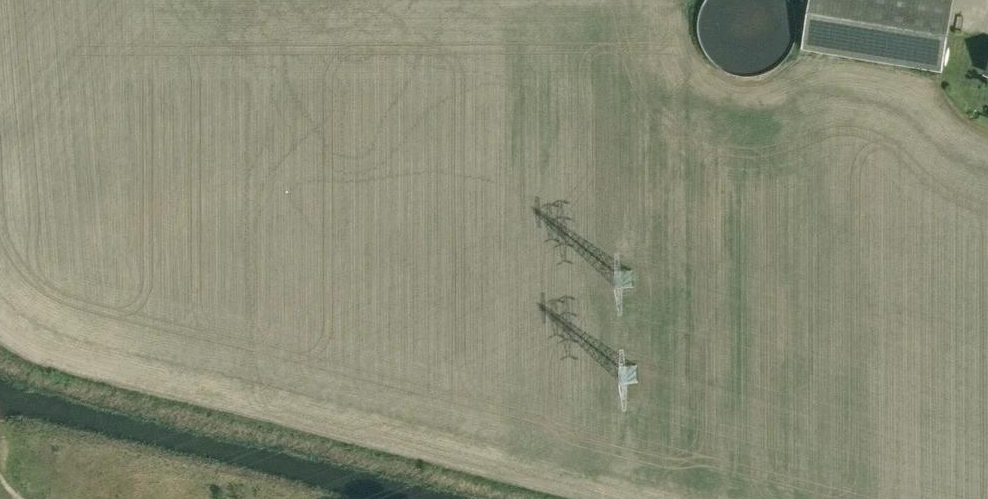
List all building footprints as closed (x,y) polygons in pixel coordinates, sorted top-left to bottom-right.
[(803,46),(943,69),(954,0),(810,0),(803,46)]
